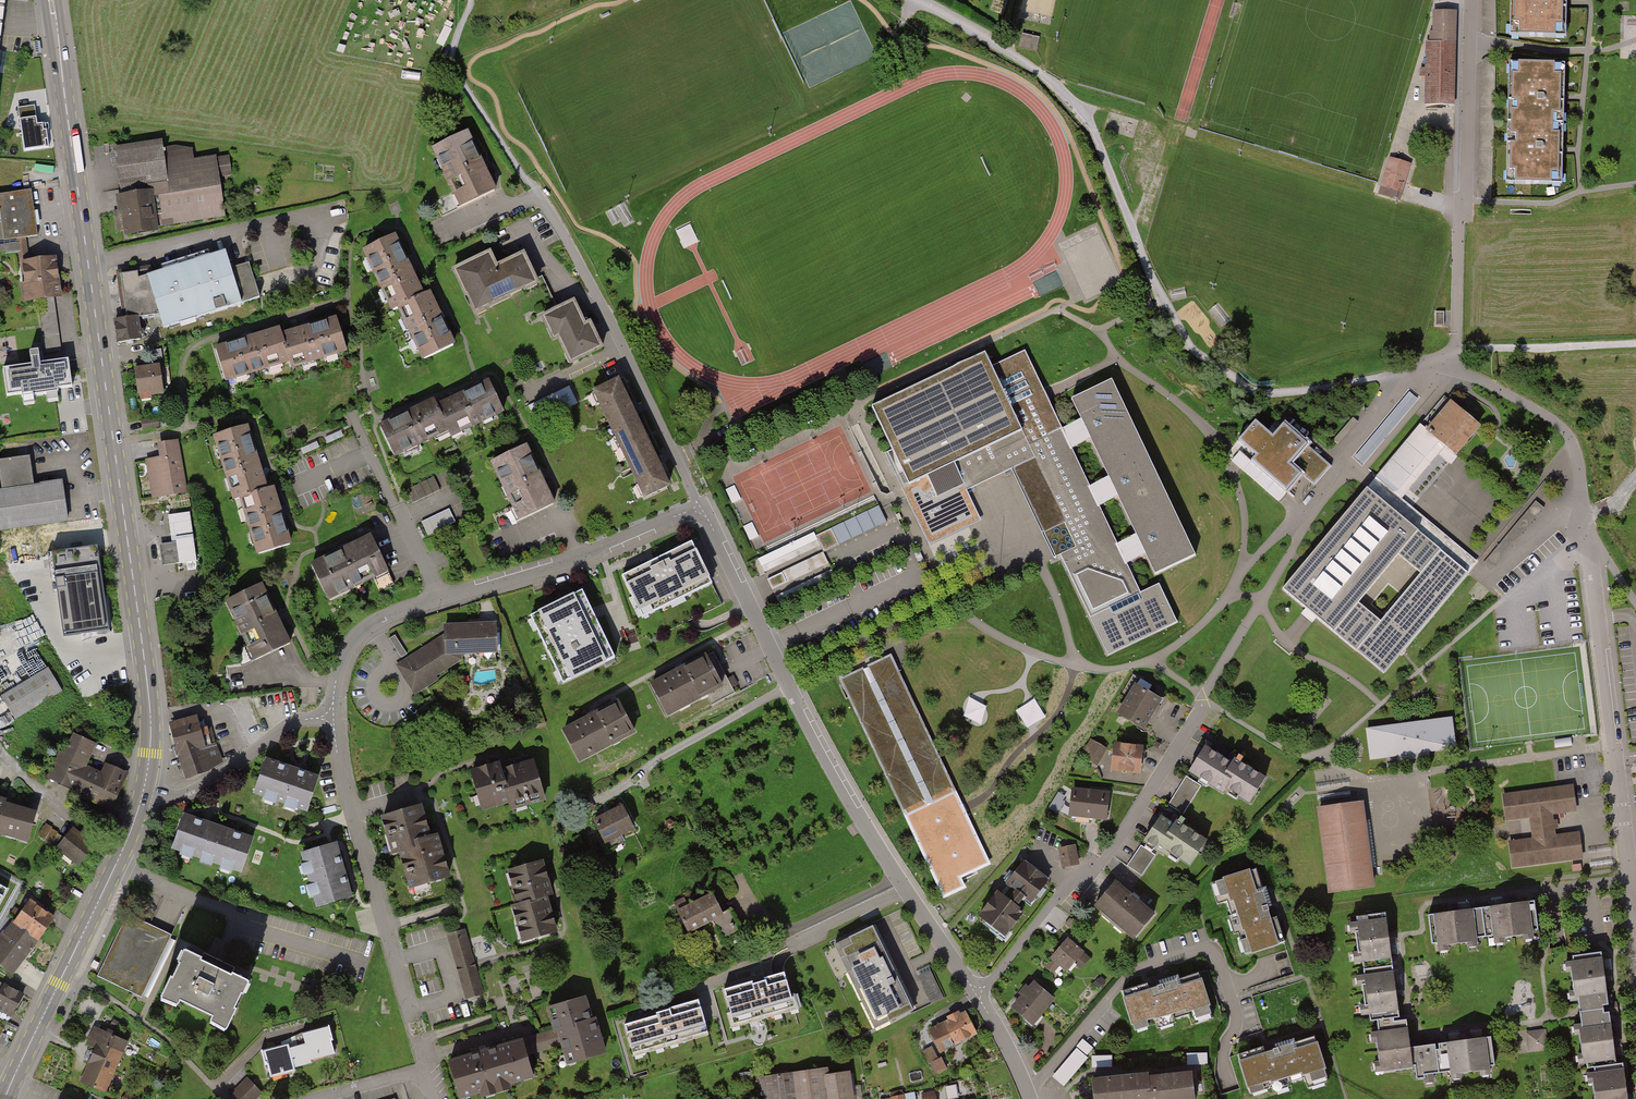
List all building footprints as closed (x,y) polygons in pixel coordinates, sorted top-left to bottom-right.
[(1568,34),(1568,0),(1512,0),(1511,35),(1568,34)] [(1497,31),(1496,7),(1484,8),(1485,31),(1497,31)] [(1456,13),(1433,13),(1433,34),(1430,34),(1430,44),(1426,44),(1426,70),(1420,70),(1420,78),(1425,78),(1424,108),(1455,108),(1456,13)] [(1040,39),(1023,34),(1019,46),(1037,51),(1040,39)] [(1505,185),(1560,184),(1563,67),(1511,63),(1505,185)] [(35,105),(19,107),(25,151),(49,148),(45,122),(38,123),(36,112),(35,105)] [(428,152),(457,212),(493,195),(465,135),(428,152)] [(157,141),(110,147),(115,184),(142,181),(144,195),(113,198),(115,214),(111,215),(115,242),(159,236),(157,225),(223,217),(218,178),(232,176),(230,154),(190,159),(189,149),(176,145),(158,147),(157,141)] [(1411,165),(1389,159),(1380,190),(1402,197),(1411,165)] [(0,193),(0,241),(35,235),(28,188),(0,193)] [(422,293),(392,236),(360,252),(390,310),(422,293)] [(136,272),(119,276),(124,321),(133,319),(158,316),(162,329),(259,298),(249,265),(232,268),(226,251),(137,279),(136,272)] [(493,266),(487,252),(454,268),(477,314),(537,285),(521,252),(493,266)] [(50,255),(14,260),(20,302),(56,297),(50,255)] [(422,293),(390,310),(419,368),(457,349),(427,291),(422,293)] [(580,319),(571,300),(540,315),(548,333),(554,330),(571,365),(603,350),(586,316),(580,319)] [(136,340),(133,319),(124,321),(114,322),(117,343),(136,340)] [(294,367),(346,351),(336,319),(284,334),(292,361),(294,367)] [(292,361),(284,334),(281,326),(212,348),(222,385),(292,361)] [(47,353),(63,352),(62,343),(55,343),(55,335),(46,335),(47,353)] [(985,353),(872,407),(908,484),(901,487),(928,543),(980,518),(967,490),(1013,468),(1056,557),(1060,555),(1108,655),(1178,622),(1159,583),(1141,592),(1127,564),(1119,546),(1100,506),(1091,487),(1073,449),(1063,428),(1025,350),(992,366),(985,353)] [(69,359),(2,368),(5,397),(73,388),(70,365),(69,359)] [(158,365),(134,369),(138,396),(162,393),(158,365)] [(503,410),(488,378),(435,405),(446,429),(449,435),(503,410)] [(669,486),(617,380),(590,393),(642,499),(669,486)] [(1111,380),(1072,399),(1081,419),(1091,441),(1109,478),(1118,497),(1137,537),(1146,555),(1155,574),(1195,555),(1111,380)] [(579,402),(571,386),(530,406),(538,422),(579,402)] [(1410,390),(1357,456),(1366,463),(1419,397),(1410,390)] [(1396,492),(1402,496),(1436,455),(1447,464),(1478,427),(1442,397),(1377,475),(1396,492)] [(396,454),(446,429),(435,405),(432,399),(380,420),(396,454)] [(1081,419),(1063,428),(1073,449),(1091,441),(1081,419)] [(1314,486),(1326,465),(1277,422),(1267,436),(1255,423),(1226,455),(1279,501),(1302,474),(1314,486)] [(265,485),(245,426),(212,437),(232,495),(237,493),(265,485)] [(339,431),(324,438),(327,444),(342,437),(339,431)] [(179,439),(159,443),(160,451),(161,456),(145,458),(146,461),(152,498),(188,492),(179,439)] [(517,516),(554,499),(526,440),(489,457),(517,516)] [(317,442),(301,449),(303,455),(319,448),(317,442)] [(0,462),(0,477),(2,490),(0,490),(0,534),(69,524),(63,482),(34,486),(29,458),(0,462)] [(409,488),(415,501),(443,488),(436,475),(409,488)] [(1118,497),(1109,478),(1091,487),(1100,506),(1118,497)] [(265,485),(237,493),(257,556),(289,546),(269,483),(265,485)] [(1387,502),(1367,486),(1322,540),(1284,586),(1338,631),(1384,669),(1468,569),(1387,502)] [(1387,502),(1468,569),(1477,558),(1396,492),(1387,502)] [(886,522),(878,506),(815,536),(823,552),(886,522)] [(453,508),(424,517),(428,532),(458,523),(453,508)] [(187,513),(166,516),(170,541),(191,538),(187,513)] [(394,584),(371,536),(356,542),(357,544),(311,565),(324,593),(361,576),(363,581),(372,577),(379,591),(394,584)] [(1119,546),(1127,564),(1146,555),(1137,537),(1119,546)] [(191,538),(170,541),(172,544),(175,563),(194,560),(191,538)] [(713,586),(692,542),(621,575),(641,619),(713,586)] [(175,563),(172,544),(158,546),(160,566),(175,563)] [(109,633),(97,550),(53,556),(64,639),(109,633)] [(826,553),(769,576),(774,588),(831,565),(826,553)] [(221,606),(250,664),(288,645),(259,587),(221,606)] [(617,659),(582,590),(531,616),(566,685),(617,659)] [(498,656),(496,624),(444,627),(444,633),(445,659),(462,658),(498,656)] [(439,681),(437,677),(463,662),(462,658),(445,659),(444,633),(394,666),(414,697),(439,681)] [(402,656),(409,653),(399,634),(392,637),(402,656)] [(721,685),(704,656),(652,685),(669,714),(721,685)] [(890,657),(841,680),(944,896),(964,886),(959,877),(989,863),(890,657)] [(0,694),(0,698),(13,720),(60,691),(46,666),(0,694)] [(1113,714),(1138,729),(1156,699),(1130,684),(1113,714)] [(633,732),(618,703),(567,730),(581,758),(633,732)] [(1364,728),(1369,759),(1412,755),(1453,750),(1450,716),(1364,728)] [(196,732),(196,717),(169,725),(178,753),(185,771),(193,768),(219,758),(214,744),(202,748),(196,732)] [(95,743),(66,729),(42,778),(107,809),(124,774),(103,764),(98,773),(84,766),(95,743)] [(1108,744),(1106,770),(1136,773),(1138,746),(1108,744)] [(1228,763),(1199,744),(1183,769),(1213,788),(1216,783),(1228,763)] [(1228,763),(1216,783),(1248,803),(1264,777),(1232,757),(1228,763)] [(546,800),(534,760),(501,770),(510,801),(513,810),(546,800)] [(306,813),(318,779),(265,761),(253,795),(306,813)] [(482,809),(510,801),(501,770),(498,762),(470,770),(482,809)] [(1185,775),(1166,804),(1182,814),(1201,785),(1185,775)] [(1556,787),(1502,793),(1506,821),(1528,818),(1530,837),(1507,839),(1511,868),(1582,859),(1579,833),(1554,835),(1551,814),(1574,811),(1573,799),(1571,785),(1556,787)] [(1071,787),(1068,815),(1104,819),(1108,792),(1071,787)] [(27,841),(36,811),(5,801),(6,798),(0,796),(0,833),(27,841)] [(1360,801),(1314,807),(1325,895),(1372,889),(1360,801)] [(632,830),(621,806),(591,820),(602,843),(632,830)] [(431,841),(423,810),(381,821),(388,852),(396,850),(431,841)] [(1157,811),(1135,842),(1140,844),(1156,857),(1160,851),(1178,825),(1157,811)] [(173,854),(240,876),(252,839),(185,817),(173,854)] [(1178,825),(1160,851),(1189,871),(1210,841),(1181,821),(1178,825)] [(68,825),(51,846),(76,866),(93,845),(68,825)] [(431,841),(396,850),(406,890),(448,880),(437,840),(431,841)] [(299,855),(315,909),(350,899),(334,844),(299,855)] [(1075,844),(1058,849),(1065,869),(1082,864),(1075,844)] [(1140,844),(1124,864),(1140,876),(1156,857),(1140,844)] [(1048,880),(1018,858),(998,884),(1006,890),(1000,898),(994,893),(976,918),(1002,937),(1020,913),(1013,908),(1020,900),(1028,906),(1048,880)] [(550,893),(542,864),(508,873),(516,902),(545,894),(550,893)] [(1271,917),(1257,866),(1204,880),(1211,903),(1221,900),(1225,914),(1220,916),(1225,933),(1231,931),(1238,958),(1285,945),(1277,916),(1271,917)] [(0,884),(0,907),(10,890),(0,884)] [(1092,909),(1132,942),(1153,917),(1112,884),(1092,909)] [(708,891),(672,909),(684,933),(712,919),(720,915),(708,891)] [(558,934),(545,894),(516,902),(509,906),(522,946),(558,934)] [(25,898),(4,926),(32,947),(53,919),(25,898)] [(1456,908),(1420,912),(1424,944),(1433,943),(1434,952),(1449,950),(1448,942),(1463,941),(1463,949),(1476,947),(1475,937),(1489,935),(1490,946),(1504,945),(1503,935),(1519,933),(1520,941),(1530,940),(1529,933),(1540,932),(1536,899),(1514,902),(1456,908)] [(720,915),(712,919),(724,940),(742,930),(730,909),(720,915)] [(1391,937),(1388,911),(1348,915),(1348,921),(1340,921),(1341,934),(1350,934),(1352,955),(1346,955),(1347,966),(1356,965),(1356,970),(1357,975),(1347,976),(1348,986),(1355,986),(1357,1003),(1350,1004),(1351,1016),(1363,1015),(1363,1018),(1363,1023),(1374,1022),(1375,1032),(1368,1033),(1369,1043),(1373,1042),(1376,1065),(1368,1066),(1369,1072),(1379,1071),(1379,1076),(1408,1074),(1409,1084),(1424,1083),(1423,1074),(1442,1073),(1442,1079),(1454,1078),(1453,1070),(1475,1067),(1476,1075),(1485,1074),(1484,1065),(1495,1064),(1493,1046),(1492,1036),(1470,1038),(1411,1043),(1408,1015),(1398,1016),(1398,1012),(1398,1009),(1395,983),(1391,937)] [(162,929),(128,913),(99,975),(143,996),(173,934),(162,929)] [(913,1009),(873,925),(832,945),(872,1028),(913,1009)] [(0,931),(0,968),(10,975),(32,947),(4,926),(0,931)] [(463,932),(450,937),(469,998),(483,994),(463,932)] [(1064,938),(1047,957),(1056,966),(1063,972),(1072,962),(1081,952),(1064,938)] [(228,1031),(252,984),(216,966),(186,951),(161,1000),(177,1008),(181,1000),(213,1016),(209,1022),(228,1031)] [(1081,952),(1072,962),(1080,968),(1088,958),(1081,952)] [(1602,952),(1569,956),(1569,962),(1560,963),(1561,970),(1566,969),(1569,989),(1562,990),(1563,1002),(1570,1001),(1572,1013),(1573,1023),(1565,1024),(1566,1033),(1575,1032),(1577,1049),(1568,1050),(1570,1065),(1580,1063),(1581,1071),(1577,1071),(1579,1089),(1586,1088),(1588,1098),(1630,1098),(1627,1076),(1625,1059),(1617,1060),(1613,1033),(1611,1013),(1601,1014),(1600,1009),(1600,1005),(1608,1004),(1605,976),(1602,952)] [(1047,957),(1041,963),(1050,972),(1056,966),(1047,957)] [(786,965),(720,984),(727,1008),(724,1009),(729,1028),(802,1007),(796,987),(792,988),(786,965)] [(943,998),(930,970),(917,977),(931,1004),(943,998)] [(1172,974),(1117,991),(1130,1032),(1154,1024),(1156,1030),(1173,1025),(1171,1017),(1183,1013),(1188,1029),(1214,1021),(1198,971),(1174,978),(1172,974)] [(1030,981),(1007,1007),(1029,1027),(1052,1000),(1030,981)] [(4,983),(0,990),(0,1010),(12,1016),(24,994),(4,983)] [(700,993),(669,1002),(670,1006),(621,1021),(632,1057),(712,1034),(700,993)] [(553,1029),(591,1018),(584,994),(539,1007),(546,1031),(553,1029)] [(963,1012),(929,1029),(940,1052),(975,1034),(963,1012)] [(558,1049),(563,1064),(605,1052),(594,1017),(591,1018),(553,1029),(558,1049)] [(98,1048),(83,1081),(104,1091),(127,1041),(96,1026),(88,1044),(98,1048)] [(558,1049),(553,1029),(546,1031),(520,1039),(526,1058),(558,1049)] [(1527,1032),(1524,1032),(1526,1053),(1548,1051),(1546,1030),(1527,1032)] [(327,1031),(263,1051),(270,1076),(335,1057),(327,1031)] [(1288,1040),(1231,1058),(1244,1096),(1269,1088),(1270,1092),(1286,1087),(1284,1081),(1298,1077),(1303,1092),(1329,1083),(1314,1036),(1290,1044),(1288,1040)] [(526,1058),(520,1039),(445,1060),(455,1097),(531,1076),(526,1058)] [(1082,1040),(1051,1076),(1064,1088),(1093,1050),(1082,1040)] [(929,1049),(922,1053),(928,1063),(935,1059),(929,1049)] [(1205,1053),(1184,1053),(1184,1066),(1205,1066),(1205,1053)] [(1091,1055),(1091,1067),(1110,1066),(1110,1055),(1091,1055)] [(935,1059),(928,1063),(933,1075),(945,1069),(939,1058),(935,1059)] [(762,1098),(850,1098),(846,1070),(826,1073),(825,1066),(759,1075),(762,1098)] [(738,1072),(740,1085),(747,1084),(746,1080),(751,1079),(750,1070),(738,1072)] [(1140,1078),(1143,1098),(1195,1098),(1193,1073),(1140,1078)] [(1087,1079),(1089,1098),(1143,1098),(1140,1078),(1140,1074),(1087,1079)] [(248,1077),(229,1094),(234,1098),(253,1098),(261,1092),(248,1077)] [(397,1096),(394,1084),(377,1088),(380,1098),(383,1098),(397,1096)]
